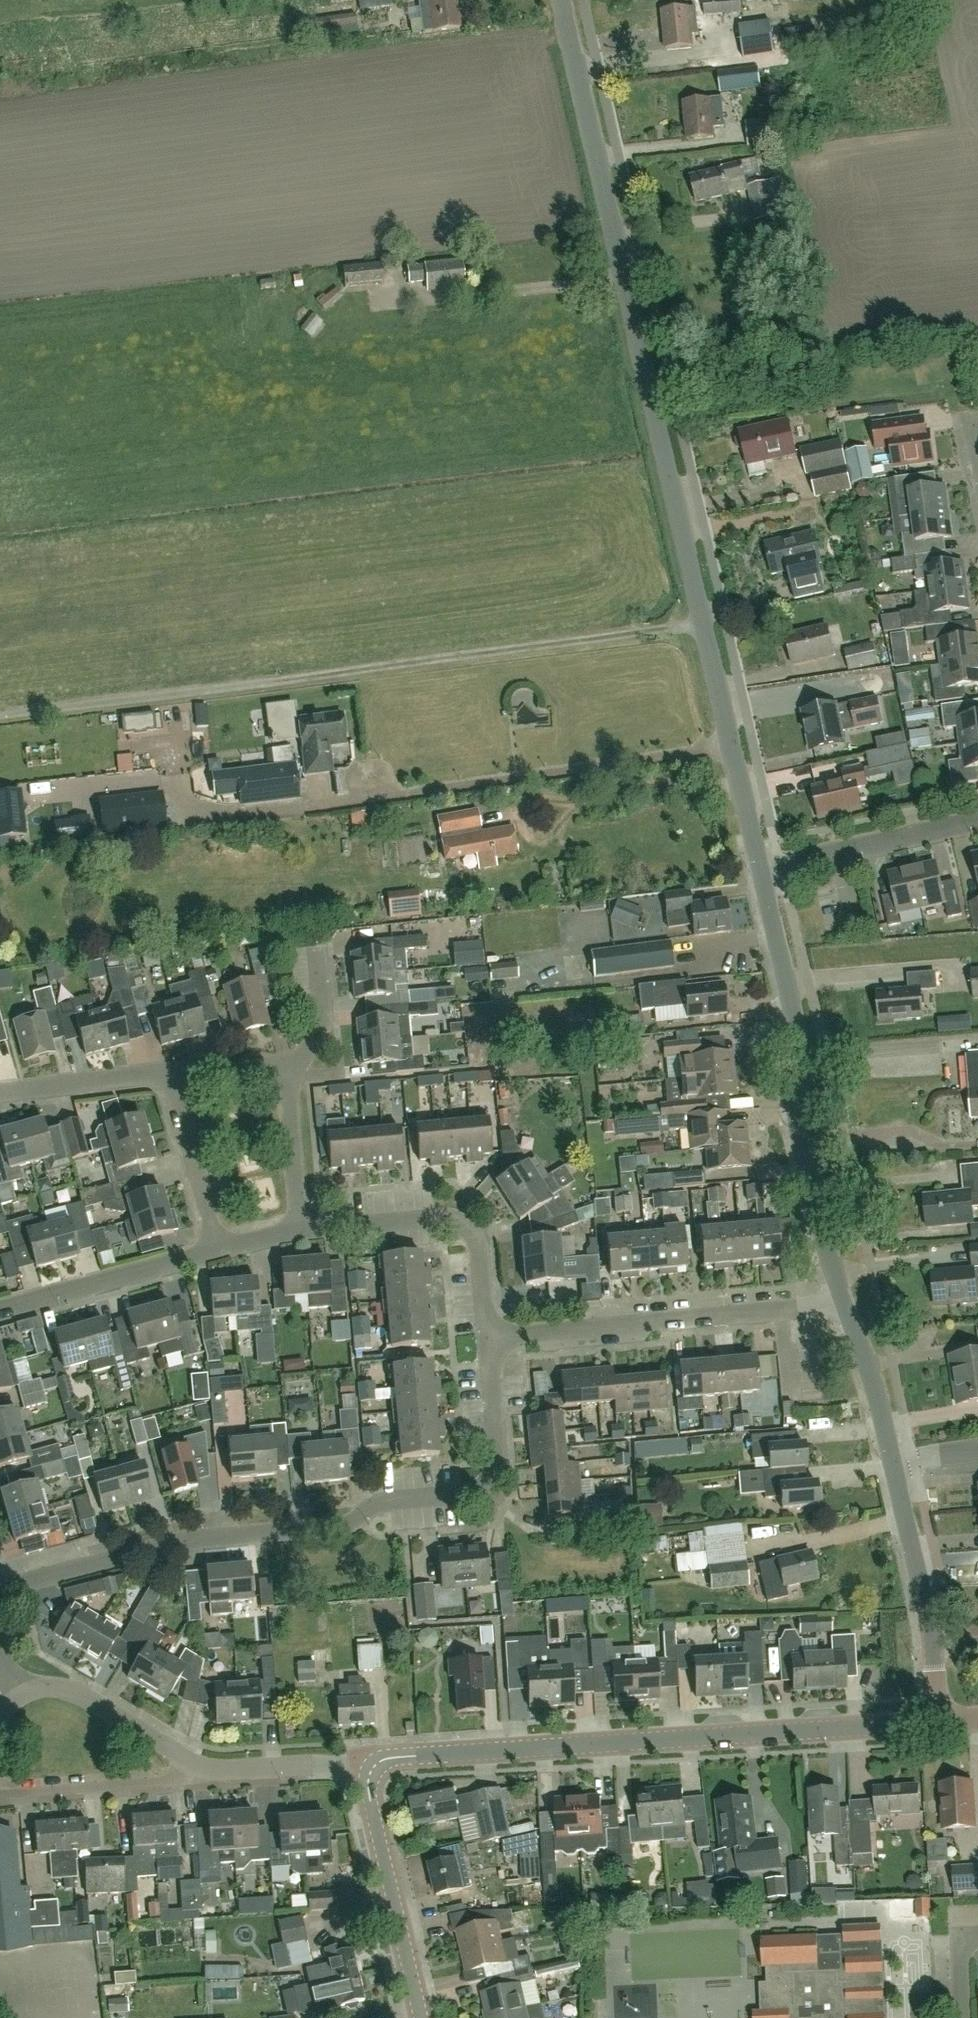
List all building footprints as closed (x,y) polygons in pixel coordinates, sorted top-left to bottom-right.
[(358,2),(360,12),(390,8),(389,0),(315,0),(317,13),(297,16),(300,40),(358,32),(355,13),(354,1),(358,0),(358,2)] [(422,33),(433,32),(460,29),(456,0),(418,0),(421,22),(410,24),(412,35),(422,33)] [(704,8),(704,16),(741,13),(741,0),(704,0),(704,8)] [(692,35),(699,34),(696,7),(662,11),(666,49),(693,46),(692,35)] [(772,46),(766,51),(747,52),(748,62),(794,57),(806,57),(819,56),(818,42),(772,46)] [(721,93),(761,88),(758,67),(718,72),(721,93)] [(713,128),(724,127),(722,98),(684,102),(687,140),(714,137),(713,128)] [(749,177),(760,175),(757,160),(746,163),(749,177)] [(726,182),(746,178),(742,162),(722,167),(722,170),(691,177),(697,202),(729,194),(726,182)] [(754,221),(786,214),(779,179),(747,186),(754,221)] [(428,290),(464,287),(461,262),(425,266),(427,281),(428,290)] [(344,288),(384,285),(383,265),(342,269),(344,288)] [(427,281),(425,266),(407,268),(408,283),(427,281)] [(320,343),(332,332),(319,318),(306,329),(320,343)] [(744,449),(747,465),(796,454),(788,421),(740,432),(741,436),(739,437),(735,440),(737,448),(742,449),(744,449)] [(877,448),(891,446),(894,466),(934,461),(929,431),(903,435),(901,421),(874,424),(877,448)] [(806,476),(811,475),(816,498),(852,490),(847,466),(840,440),(800,449),(806,476)] [(868,447),(845,453),(853,484),(887,476),(882,457),(871,460),(868,447)] [(920,489),(918,475),(895,478),(898,502),(911,500),(913,516),(948,511),(945,485),(920,489)] [(834,504),(838,516),(854,510),(850,498),(834,504)] [(913,516),(915,532),(902,534),(906,558),(927,555),(929,554),(927,540),(952,537),(948,511),(913,516)] [(817,564),(820,563),(821,563),(814,532),(765,543),(772,574),(794,569),(797,581),(792,582),(796,598),(824,592),(817,564)] [(893,574),(916,571),(917,580),(927,579),(928,591),(965,585),(962,562),(929,567),(927,555),(906,558),(891,559),(893,574)] [(873,581),(835,588),(837,596),(874,589),(873,581)] [(965,585),(928,591),(915,592),(917,607),(914,611),(903,612),(903,618),(905,630),(926,627),(929,627),(927,614),(969,609),(965,585)] [(977,660),(977,636),(958,639),(956,623),(929,627),(926,627),(928,643),(939,642),(942,665),(977,660)] [(793,665),(833,655),(827,626),(787,636),(793,665)] [(849,670),(878,665),(873,643),(845,649),(849,670)] [(944,678),(933,679),(936,702),(966,698),(965,687),(977,685),(977,660),(942,665),(944,678)] [(850,702),(852,711),(837,715),(835,705),(804,711),(812,750),(839,744),(837,732),(883,722),(877,696),(850,702)] [(968,702),(942,706),(945,729),(958,728),(960,744),(977,741),(977,715),(970,716),(968,702)] [(207,704),(195,705),(196,727),(209,726),(207,704)] [(914,730),(943,726),(940,709),(911,713),(914,730)] [(155,711),(122,715),(124,733),(157,729),(155,711)] [(345,743),(342,714),(298,719),(301,748),(303,748),(306,774),(331,771),(328,745),(345,743)] [(935,732),(916,733),(917,751),(936,750),(935,732)] [(962,760),(949,762),(952,785),(977,782),(977,779),(977,768),(977,767),(977,741),(960,744),(962,760)] [(866,753),(869,767),(870,770),(912,761),(908,744),(866,753)] [(276,762),(293,761),(292,747),(274,749),(276,762)] [(298,797),(294,765),(212,775),(214,795),(239,792),(240,804),(298,797)] [(843,773),(845,781),(813,789),(819,818),(862,808),(857,786),(867,783),(863,769),(843,773)] [(920,786),(916,773),(901,778),(906,791),(920,786)] [(24,835),(19,792),(0,794),(0,838),(24,835)] [(165,824),(162,799),(134,802),(134,797),(99,801),(102,831),(165,824)] [(513,827),(480,833),(476,810),(437,817),(441,835),(446,859),(459,856),(459,855),(468,853),(468,854),(476,852),(479,870),(496,867),(495,859),(518,854),(513,827)] [(369,812),(353,813),(354,829),(370,828),(369,812)] [(922,908),(945,902),(948,918),(963,915),(955,880),(941,883),(936,863),(913,868),(922,908)] [(889,874),(894,894),(882,897),(889,927),(901,924),(899,913),(922,908),(913,868),(889,874)] [(421,917),(418,891),(387,894),(390,920),(421,917)] [(694,936),(730,931),(725,899),(690,904),(689,892),(664,895),(668,928),(692,925),(694,936)] [(626,897),(590,902),(580,903),(581,912),(591,910),(626,906),(626,897)] [(656,912),(616,915),(619,946),(641,944),(640,933),(657,932),(656,912)] [(426,948),(425,936),(393,939),(394,950),(350,954),(352,976),(406,971),(404,950),(426,948)] [(613,948),(613,949),(575,954),(579,979),(594,977),(617,974),(674,967),(671,941),(613,948)] [(485,967),(484,951),(462,952),(462,967),(485,967)] [(258,988),(274,984),(267,960),(251,964),(256,979),(224,988),(237,1034),(268,1025),(258,988)] [(489,965),(490,980),(518,978),(517,963),(489,965)] [(135,1006),(127,980),(124,968),(107,970),(113,993),(119,992),(123,1009),(135,1006)] [(484,981),(483,968),(464,970),(465,983),(484,981)] [(196,1001),(211,997),(203,970),(188,974),(190,982),(169,988),(173,1002),(183,1040),(205,1034),(196,1001)] [(394,993),(398,993),(399,1005),(425,1003),(432,1002),(431,990),(408,992),(406,971),(352,976),(354,999),(394,995),(394,993)] [(920,990),(937,989),(936,973),(908,975),(909,990),(878,992),(881,1020),(923,1017),(920,990)] [(183,1040),(173,1002),(152,1007),(146,986),(144,986),(141,976),(127,980),(135,1006),(138,1017),(153,1013),(162,1046),(183,1040)] [(685,981),(652,985),(654,1010),(686,1006),(688,1018),(726,1014),(724,999),(727,998),(726,986),(723,987),(723,984),(686,988),(685,981)] [(436,1001),(460,1000),(459,987),(436,988),(436,1001)] [(45,1020),(58,1017),(50,988),(33,993),(39,1016),(14,1022),(25,1061),(54,1053),(45,1020)] [(93,997),(71,1002),(59,1006),(62,1016),(74,1013),(85,1055),(107,1049),(96,1011),(97,1011),(93,997)] [(356,1020),(358,1043),(411,1038),(410,1018),(419,1017),(418,1013),(426,1012),(425,1003),(399,1005),(390,1006),(391,1017),(356,1020)] [(96,1011),(107,1049),(129,1043),(118,1005),(97,1011),(96,1011)] [(469,1063),(468,1036),(434,1038),(436,1065),(469,1063)] [(411,1038),(358,1043),(360,1065),(395,1062),(396,1073),(423,1070),(422,1057),(429,1057),(427,1037),(411,1038)] [(732,1075),(730,1054),(700,1057),(699,1042),(663,1045),(664,1056),(679,1055),(681,1079),(732,1075)] [(652,1043),(640,1045),(642,1060),(654,1059),(652,1043)] [(630,1044),(630,1068),(640,1069),(640,1045),(630,1044)] [(967,1056),(972,1118),(977,1118),(977,1056),(967,1056)] [(466,1083),(479,1082),(478,1072),(465,1073),(466,1083)] [(466,1083),(465,1073),(452,1074),(453,1085),(466,1083)] [(431,1087),(443,1085),(442,1075),(430,1076),(431,1087)] [(683,1100),(696,1098),(733,1095),(732,1075),(681,1079),(683,1100)] [(431,1087),(430,1076),(417,1078),(417,1088),(431,1087)] [(377,1082),(378,1092),(390,1090),(389,1080),(377,1082)] [(378,1092),(377,1082),(364,1083),(366,1102),(378,1100),(377,1092),(378,1092)] [(508,1083),(500,1084),(501,1097),(509,1096),(508,1083)] [(342,1095),(355,1094),(353,1084),(341,1085),(342,1095)] [(342,1095),(341,1085),(328,1086),(329,1096),(342,1095)] [(314,1107),(323,1106),(321,1088),(313,1089),(314,1107)] [(666,1106),(666,1117),(700,1115),(699,1103),(666,1106)] [(489,1120),(488,1120),(487,1114),(475,1114),(476,1121),(470,1122),(474,1162),(482,1162),(481,1155),(492,1154),(489,1120)] [(694,1150),(708,1149),(746,1146),(744,1125),(723,1127),(722,1114),(671,1117),(672,1130),(691,1129),(694,1150)] [(142,1116),(99,1128),(96,1134),(97,1140),(89,1142),(92,1154),(100,1152),(148,1138),(142,1116)] [(89,1155),(79,1119),(61,1124),(71,1160),(89,1155)] [(344,1120),(326,1122),(330,1169),(341,1168),(342,1175),(349,1174),(346,1134),(345,1134),(344,1120)] [(31,1164),(43,1161),(46,1173),(73,1166),(71,1160),(61,1124),(45,1129),(43,1121),(21,1127),(31,1164)] [(474,1162),(470,1122),(452,1124),(455,1157),(465,1156),(466,1163),(474,1162)] [(455,1157),(452,1124),(434,1125),(438,1166),(446,1165),(445,1158),(455,1157)] [(438,1166),(434,1125),(416,1127),(419,1161),(430,1160),(430,1167),(438,1166)] [(9,1183),(23,1180),(19,1167),(31,1164),(21,1127),(0,1133),(0,1136),(6,1159),(0,1160),(0,1203),(0,1205),(14,1201),(9,1183)] [(392,1163),(403,1162),(400,1129),(381,1131),(385,1171),(393,1170),(392,1163)] [(385,1171),(381,1131),(363,1132),(367,1166),(377,1165),(377,1172),(385,1171)] [(514,1149),(514,1144),(513,1131),(512,1132),(503,1132),(500,1133),(503,1160),(514,1149)] [(662,1142),(641,1144),(639,1131),(631,1133),(632,1139),(635,1156),(664,1154),(662,1142)] [(367,1166),(363,1132),(346,1134),(349,1174),(357,1174),(356,1167),(367,1166)] [(111,1185),(123,1182),(136,1178),(133,1166),(154,1161),(148,1138),(100,1152),(110,1185),(111,1185)] [(746,1146),(708,1149),(710,1170),(747,1166),(746,1146)] [(542,1167),(536,1158),(496,1183),(508,1202),(551,1175),(550,1174),(547,1176),(542,1167)] [(977,1207),(977,1165),(967,1166),(969,1191),(925,1196),(928,1228),(974,1223),(972,1207),(977,1207)] [(673,1188),(705,1186),(704,1172),(672,1175),(673,1188)] [(551,1175),(508,1202),(520,1221),(543,1206),(551,1219),(574,1212),(571,1207),(551,1175)] [(83,1202),(84,1207),(102,1202),(105,1210),(122,1213),(129,1211),(132,1221),(168,1211),(162,1189),(126,1199),(115,1199),(111,1185),(110,1185),(80,1193),(83,1202)] [(755,1200),(754,1185),(745,1186),(747,1201),(755,1200)] [(717,1204),(725,1203),(724,1188),(716,1189),(717,1204)] [(706,1205),(708,1225),(694,1226),(697,1253),(702,1253),(703,1266),(714,1265),(714,1270),(723,1269),(719,1224),(717,1204),(716,1189),(707,1190),(709,1205),(706,1205)] [(662,1209),(671,1208),(669,1193),(661,1194),(662,1209)] [(662,1209),(661,1194),(652,1195),(653,1210),(662,1209)] [(622,1198),(624,1212),(632,1212),(631,1197),(622,1198)] [(624,1212),(622,1198),(614,1198),(616,1218),(624,1217),(624,1212)] [(90,1229),(84,1207),(83,1202),(44,1213),(47,1226),(57,1263),(79,1257),(73,1234),(90,1229)] [(574,1212),(551,1219),(557,1231),(578,1223),(591,1220),(589,1207),(574,1212)] [(168,1213),(168,1211),(132,1221),(125,1223),(131,1244),(174,1232),(173,1231),(178,1230),(173,1211),(168,1213)] [(5,1223),(7,1228),(13,1250),(30,1245),(36,1268),(57,1263),(47,1226),(35,1229),(32,1216),(5,1223)] [(757,1220),(761,1266),(770,1265),(770,1260),(781,1259),(777,1218),(757,1220)] [(761,1266),(757,1220),(738,1222),(742,1263),(752,1262),(752,1267),(761,1266)] [(742,1263),(738,1222),(719,1224),(723,1269),(732,1268),(732,1264),(742,1263)] [(689,1227),(664,1229),(668,1274),(677,1273),(677,1268),(687,1268),(686,1250),(691,1250),(689,1227)] [(103,1229),(91,1232),(97,1255),(109,1251),(103,1229)] [(664,1229),(645,1231),(648,1271),(659,1270),(659,1275),(668,1274),(664,1229)] [(645,1231),(626,1232),(630,1278),(639,1277),(638,1272),(648,1271),(645,1231)] [(621,1279),(630,1278),(626,1232),(606,1234),(610,1275),(620,1274),(621,1279)] [(521,1240),(523,1263),(561,1259),(559,1237),(521,1240)] [(586,1257),(584,1257),(586,1285),(600,1284),(598,1256),(596,1239),(589,1240),(590,1246),(586,1251),(586,1257)] [(19,1276),(13,1253),(0,1256),(0,1259),(6,1280),(19,1276)] [(387,1302),(425,1299),(424,1287),(430,1286),(429,1269),(422,1269),(421,1253),(382,1256),(387,1302)] [(331,1314),(340,1314),(340,1322),(349,1321),(348,1313),(347,1313),(344,1285),(329,1286),(327,1259),(304,1261),(308,1309),(331,1307),(331,1314)] [(525,1285),(563,1282),(561,1259),(523,1263),(525,1285)] [(308,1309),(304,1261),(281,1263),(285,1310),(295,1309),(296,1314),(309,1313),(308,1309)] [(936,1305),(977,1301),(974,1269),(933,1273),(936,1305)] [(348,1283),(365,1281),(364,1272),(347,1274),(348,1283)] [(261,1336),(273,1335),(270,1307),(258,1308),(256,1280),(232,1282),(236,1333),(260,1331),(261,1336)] [(365,1281),(348,1283),(349,1292),(366,1290),(365,1281)] [(236,1333),(232,1282),(210,1284),(214,1335),(226,1334),(225,1319),(235,1318),(236,1333)] [(425,1299),(387,1302),(391,1348),(429,1345),(428,1328),(434,1328),(433,1310),(426,1311),(425,1299)] [(183,1358),(198,1354),(189,1322),(176,1326),(169,1303),(148,1309),(162,1358),(182,1353),(183,1358)] [(120,1341),(126,1361),(127,1365),(150,1359),(147,1348),(158,1345),(162,1358),(148,1309),(127,1315),(133,1337),(120,1341)] [(353,1335),(370,1333),(369,1317),(351,1319),(353,1335)] [(19,1335),(31,1332),(37,1355),(48,1352),(39,1318),(16,1324),(19,1335)] [(91,1373),(114,1367),(121,1391),(133,1388),(127,1365),(126,1361),(116,1364),(104,1321),(79,1328),(89,1363),(88,1363),(91,1373)] [(348,1321),(332,1323),(333,1341),(350,1339),(348,1321)] [(89,1363),(79,1328),(54,1335),(64,1369),(88,1363),(89,1363)] [(370,1333),(353,1335),(355,1351),(371,1350),(370,1333)] [(207,1363),(225,1361),(218,1338),(203,1342),(206,1356),(207,1363)] [(258,1341),(243,1342),(244,1356),(259,1355),(258,1341)] [(977,1377),(977,1352),(950,1357),(954,1381),(977,1377)] [(740,1395),(736,1354),(727,1355),(727,1360),(717,1361),(721,1396),(740,1395)] [(740,1395),(759,1393),(756,1357),(745,1358),(745,1354),(736,1354),(740,1395)] [(721,1396),(717,1361),(707,1362),(706,1357),(698,1358),(702,1398),(721,1396)] [(702,1398),(698,1358),(689,1359),(689,1364),(678,1365),(682,1406),(690,1405),(690,1399),(702,1398)] [(310,1379),(309,1362),(288,1363),(288,1380),(310,1379)] [(393,1366),(397,1412),(435,1409),(434,1397),(440,1396),(439,1379),(432,1379),(431,1363),(393,1366)] [(4,1364),(0,1365),(0,1392),(11,1389),(4,1364)] [(605,1403),(602,1369),(582,1371),(585,1405),(605,1403)] [(626,1413),(623,1380),(613,1381),(612,1369),(602,1369),(605,1403),(614,1402),(615,1414),(626,1413)] [(563,1394),(564,1406),(585,1405),(582,1371),(561,1373),(563,1394)] [(646,1411),(666,1409),(663,1376),(643,1378),(646,1411)] [(56,1380),(58,1387),(63,1405),(75,1402),(68,1377),(56,1380)] [(954,1381),(958,1405),(977,1402),(977,1377),(954,1381)] [(646,1411),(643,1378),(623,1380),(626,1413),(646,1411)] [(46,1403),(41,1382),(40,1379),(17,1385),(24,1409),(46,1403)] [(217,1389),(228,1389),(229,1428),(252,1427),(249,1380),(216,1381),(217,1389)] [(360,1401),(377,1400),(375,1382),(358,1383),(360,1401)] [(251,1393),(252,1409),(264,1408),(263,1392),(251,1393)] [(213,1425),(226,1424),(224,1393),(210,1394),(213,1425)] [(547,1416),(559,1415),(558,1407),(564,1406),(563,1394),(545,1396),(547,1416)] [(783,1418),(794,1417),(792,1403),(782,1403),(783,1418)] [(127,1411),(130,1422),(136,1445),(147,1442),(138,1408),(127,1411)] [(23,1434),(16,1409),(0,1413),(0,1440),(23,1434)] [(399,1435),(400,1446),(401,1458),(439,1455),(438,1442),(438,1438),(444,1438),(444,1431),(443,1420),(436,1421),(435,1409),(397,1412),(399,1435)] [(559,1415),(547,1416),(527,1418),(529,1435),(562,1432),(560,1415),(559,1415)] [(743,1428),(741,1415),(733,1416),(734,1428),(743,1428)] [(743,1428),(751,1427),(750,1415),(741,1415),(743,1428)] [(709,1418),(710,1431),(723,1429),(722,1417),(709,1418)] [(287,1448),(286,1436),(285,1424),(271,1425),(272,1437),(250,1439),(254,1477),(276,1475),(274,1449),(287,1448)] [(363,1447),(380,1446),(379,1427),(362,1429),(363,1447)] [(346,1455),(360,1454),(358,1430),(334,1432),(335,1444),(323,1445),(326,1482),(349,1480),(346,1455)] [(562,1432),(529,1435),(531,1452),(564,1449),(562,1432)] [(190,1460),(208,1455),(206,1433),(183,1439),(186,1448),(163,1453),(174,1493),(197,1487),(190,1460)] [(0,1440),(0,1467),(30,1459),(23,1434),(0,1440)] [(326,1482),(323,1445),(311,1446),(310,1434),(286,1436),(287,1448),(288,1460),(302,1459),(304,1484),(326,1482)] [(769,1459),(769,1470),(786,1469),(806,1467),(804,1444),(775,1446),(774,1434),(750,1436),(752,1460),(769,1459)] [(78,1461),(90,1458),(84,1435),(72,1438),(78,1461)] [(254,1477),(250,1439),(228,1442),(231,1479),(254,1477)] [(68,1481),(83,1477),(77,1457),(63,1461),(59,1449),(36,1456),(43,1482),(66,1475),(68,1481)] [(564,1449),(531,1452),(532,1469),(544,1468),(565,1466),(565,1465),(564,1449)] [(128,1506),(153,1499),(143,1464),(118,1471),(128,1506)] [(546,1484),(579,1481),(577,1464),(565,1465),(565,1466),(544,1468),(546,1484)] [(818,1506),(816,1482),(787,1485),(786,1469),(769,1470),(762,1470),(764,1499),(781,1498),(782,1509),(818,1506)] [(128,1506),(118,1471),(93,1478),(103,1512),(128,1506)] [(210,1479),(213,1499),(223,1498),(220,1478),(210,1479)] [(579,1481),(546,1484),(547,1501),(580,1498),(579,1481)] [(8,1517),(43,1508),(36,1482),(1,1492),(8,1517)] [(80,1523),(94,1519),(88,1496),(74,1500),(80,1523)] [(580,1498),(547,1501),(549,1518),(582,1515),(580,1498)] [(637,1506),(638,1527),(638,1529),(662,1528),(661,1505),(637,1506)] [(43,1508),(8,1517),(15,1542),(48,1533),(48,1535),(61,1532),(57,1517),(46,1520),(43,1508)] [(710,1567),(749,1562),(744,1528),(675,1538),(681,1576),(710,1572),(710,1567)] [(45,1550),(40,1537),(26,1543),(31,1556),(45,1550)] [(462,1548),(465,1586),(489,1584),(485,1546),(462,1548)] [(465,1586),(462,1548),(438,1551),(442,1588),(465,1586)] [(785,1587),(817,1579),(810,1551),(773,1560),(758,1564),(767,1602),(787,1597),(785,1587)] [(231,1603),(253,1601),(250,1566),(228,1567),(231,1603)] [(231,1603),(228,1567),(206,1569),(210,1617),(232,1615),(231,1603)] [(715,1593),(751,1587),(748,1567),(712,1574),(715,1593)] [(261,1608),(273,1607),(270,1580),(259,1580),(261,1608)] [(102,1581),(86,1585),(63,1591),(67,1603),(105,1593),(102,1581)] [(498,1582),(499,1592),(511,1591),(510,1581),(498,1582)] [(437,1621),(438,1584),(421,1584),(421,1621),(437,1621)] [(189,1622),(201,1621),(198,1594),(186,1595),(189,1622)] [(54,1634),(83,1652),(101,1621),(74,1605),(71,1606),(54,1634)] [(147,1617),(142,1626),(133,1642),(145,1649),(127,1678),(146,1690),(167,1655),(156,1649),(163,1637),(155,1632),(159,1624),(147,1617)] [(799,1634),(832,1632),(831,1618),(799,1620),(799,1634)] [(45,1619),(34,1627),(44,1640),(55,1632),(45,1619)] [(130,1646),(133,1642),(142,1626),(132,1619),(119,1640),(130,1646)] [(101,1621),(83,1652),(102,1663),(120,1632),(101,1621)] [(677,1664),(676,1646),(675,1632),(676,1624),(662,1624),(663,1633),(665,1665),(677,1664)] [(479,1628),(481,1645),(493,1644),(492,1627),(479,1628)] [(819,1689),(817,1656),(802,1657),(801,1639),(799,1639),(794,1631),(784,1632),(780,1640),(778,1641),(780,1668),(792,1668),(793,1691),(819,1689)] [(817,1656),(819,1689),(845,1688),(844,1664),(856,1664),(854,1636),(831,1637),(832,1655),(817,1656)] [(357,1641),(357,1648),(359,1672),(383,1670),(381,1646),(374,1646),(373,1640),(357,1641)] [(572,1671),(588,1670),(586,1640),(569,1641),(571,1665),(549,1666),(552,1706),(574,1705),(572,1671)] [(592,1669),(606,1668),(604,1640),(590,1641),(592,1669)] [(750,1666),(762,1665),(761,1641),(748,1642),(750,1666)] [(517,1642),(505,1643),(508,1686),(528,1685),(529,1708),(552,1706),(549,1666),(547,1647),(518,1649),(517,1642)] [(259,1647),(260,1659),(263,1687),(275,1685),(272,1658),(271,1646),(259,1647)] [(315,1685),(314,1665),(328,1664),(327,1648),(312,1649),(312,1646),(276,1648),(278,1687),(315,1685)] [(677,1670),(690,1670),(688,1646),(676,1646),(677,1664),(677,1670)] [(198,1686),(199,1681),(203,1661),(185,1649),(178,1661),(167,1655),(146,1690),(166,1701),(183,1671),(188,1674),(186,1684),(198,1686)] [(722,1695),(748,1694),(746,1657),(719,1659),(722,1695)] [(449,1677),(455,1677),(457,1712),(484,1711),(482,1683),(494,1682),(492,1658),(448,1661),(449,1677)] [(722,1695),(719,1659),(693,1660),(696,1697),(722,1695)] [(637,1701),(659,1700),(657,1660),(634,1661),(637,1701)] [(637,1701),(634,1661),(612,1662),(614,1702),(637,1701)] [(372,1697),(370,1698),(369,1684),(362,1685),(362,1677),(348,1678),(348,1685),(338,1686),(339,1699),(337,1699),(338,1726),(373,1724),(372,1697)] [(210,1688),(209,1683),(199,1681),(198,1686),(193,1704),(205,1707),(210,1688)] [(239,1723),(261,1721),(259,1681),(236,1683),(239,1723)] [(239,1723),(236,1683),(214,1684),(216,1724),(239,1723)] [(413,1723),(405,1723),(405,1731),(413,1730),(413,1723)] [(975,1826),(972,1781),(941,1783),(944,1828),(975,1826)] [(875,1788),(877,1815),(920,1812),(918,1785),(875,1788)] [(482,1842),(509,1837),(499,1789),(472,1795),(472,1794),(455,1797),(453,1787),(409,1796),(415,1827),(476,1814),(482,1842)] [(662,1828),(684,1826),(681,1787),(658,1789),(662,1828)] [(662,1828),(658,1789),(636,1791),(639,1830),(662,1828)] [(837,1867),(854,1866),(852,1837),(840,1838),(837,1790),(810,1792),(813,1834),(835,1833),(837,1867)] [(599,1796),(577,1797),(580,1851),(583,1851),(587,1854),(595,1854),(599,1850),(607,1849),(608,1865),(620,1864),(619,1857),(625,1857),(623,1828),(602,1830),(599,1796)] [(557,1833),(540,1834),(542,1862),(555,1861),(555,1852),(562,1852),(566,1855),(574,1855),(578,1851),(580,1851),(577,1797),(555,1799),(557,1833)] [(778,1836),(754,1839),(749,1799),(717,1803),(723,1851),(735,1849),(738,1872),(782,1867),(778,1836)] [(859,1828),(873,1827),(872,1810),(858,1811),(859,1828)] [(319,1866),(331,1865),(330,1851),(326,1851),(324,1815),(322,1815),(320,1811),(301,1813),(305,1871),(306,1870),(319,1869),(319,1866)] [(231,1814),(234,1863),(235,1871),(243,1870),(250,1862),(269,1860),(269,1856),(268,1848),(256,1849),(254,1812),(231,1814)] [(278,1819),(280,1847),(268,1848),(269,1856),(269,1860),(269,1869),(290,1867),(292,1871),(296,1874),(300,1876),(306,1875),(306,1870),(305,1871),(301,1813),(282,1814),(280,1818),(278,1819)] [(197,1853),(198,1858),(201,1874),(220,1872),(219,1864),(234,1863),(231,1814),(208,1816),(210,1852),(197,1853)] [(152,1817),(157,1877),(157,1882),(182,1880),(181,1861),(186,1861),(185,1845),(177,1845),(174,1815),(152,1817)] [(135,1879),(157,1877),(152,1817),(130,1818),(133,1862),(135,1879)] [(699,1848),(711,1847),(707,1819),(695,1821),(699,1848)] [(54,1880),(73,1877),(77,1877),(75,1851),(89,1850),(86,1821),(50,1825),(54,1880)] [(54,1880),(50,1825),(24,1828),(26,1856),(40,1855),(42,1881),(54,1880)] [(623,1828),(625,1857),(633,1856),(632,1828),(623,1828)] [(30,1929),(28,1911),(26,1890),(17,1891),(11,1833),(0,1834),(0,1951),(32,1948),(30,1929)] [(871,1836),(852,1837),(854,1866),(873,1864),(871,1836)] [(459,1875),(467,1873),(461,1846),(439,1851),(442,1863),(429,1866),(436,1895),(463,1889),(459,1875)] [(950,1873),(951,1858),(935,1857),(933,1871),(950,1873)] [(133,1862),(122,1863),(121,1861),(84,1863),(86,1896),(123,1894),(137,1893),(135,1879),(133,1862)] [(790,1862),(792,1894),(808,1893),(806,1862),(790,1862)] [(977,1891),(977,1865),(953,1866),(954,1892),(977,1891)] [(203,1875),(204,1885),(225,1884),(224,1874),(203,1875)] [(182,1912),(191,1912),(191,1920),(203,1918),(202,1910),(200,1880),(179,1882),(182,1912)] [(687,1883),(690,1908),(712,1907),(709,1881),(687,1883)] [(541,1895),(540,1884),(514,1886),(515,1897),(541,1895)] [(356,1891),(333,1893),(307,1895),(309,1911),(358,1908),(356,1891)] [(154,1917),(164,1916),(161,1892),(151,1894),(154,1917)] [(138,1921),(136,1895),(125,1896),(128,1922),(138,1921)] [(917,1918),(931,1918),(931,1899),(917,1899),(917,1918)] [(34,1911),(28,1911),(30,1929),(59,1927),(57,1900),(33,1902),(34,1911)] [(79,1925),(89,1924),(88,1917),(87,1904),(77,1905),(79,1925)] [(458,1932),(463,1952),(498,1943),(496,1934),(514,1930),(510,1911),(471,1912),(474,1928),(458,1932)] [(106,1945),(106,1939),(105,1932),(108,1932),(107,1916),(88,1917),(89,1924),(89,1926),(94,1926),(95,1933),(96,1939),(96,1946),(106,1945)] [(278,1922),(283,1946),(271,1947),(274,1962),(290,1958),(292,1967),(312,1962),(302,1916),(278,1922)] [(881,1926),(845,1927),(846,1938),(828,1938),(828,1944),(818,1944),(818,1937),(762,1939),(763,1968),(769,1968),(770,1999),(762,2000),(762,2012),(754,2012),(754,2017),(801,2017),(800,1987),(833,1986),(834,1995),(839,1995),(840,2015),(813,2016),(813,2017),(885,2017),(881,1926)] [(222,1956),(218,1934),(208,1936),(212,1958),(222,1956)] [(501,1953),(498,1943),(463,1952),(467,1972),(484,1968),(486,1980),(500,1976),(532,1969),(528,1956),(519,1958),(518,1955),(511,1951),(501,1953)] [(359,1975),(353,1949),(343,1951),(341,1945),(322,1950),(326,1965),(305,1970),(309,1986),(321,1983),(330,1981),(357,1975),(359,1975)] [(243,1967),(227,1966),(203,1965),(202,1980),(243,1980),(243,1967)] [(535,1982),(533,1975),(532,1969),(500,1976),(503,1989),(482,1994),(488,2017),(526,2009),(520,1986),(535,1982)] [(340,2006),(345,2005),(345,2007),(350,2010),(355,2009),(358,2005),(358,2002),(364,2001),(359,1975),(357,1975),(330,1981),(321,1983),(309,1986),(293,1990),(299,2013),(303,2016),(315,2013),(316,2016),(320,2017),(322,2017),(338,2014),(341,2009),(340,2006)] [(488,2017),(528,2017),(526,2009),(488,2017)]
